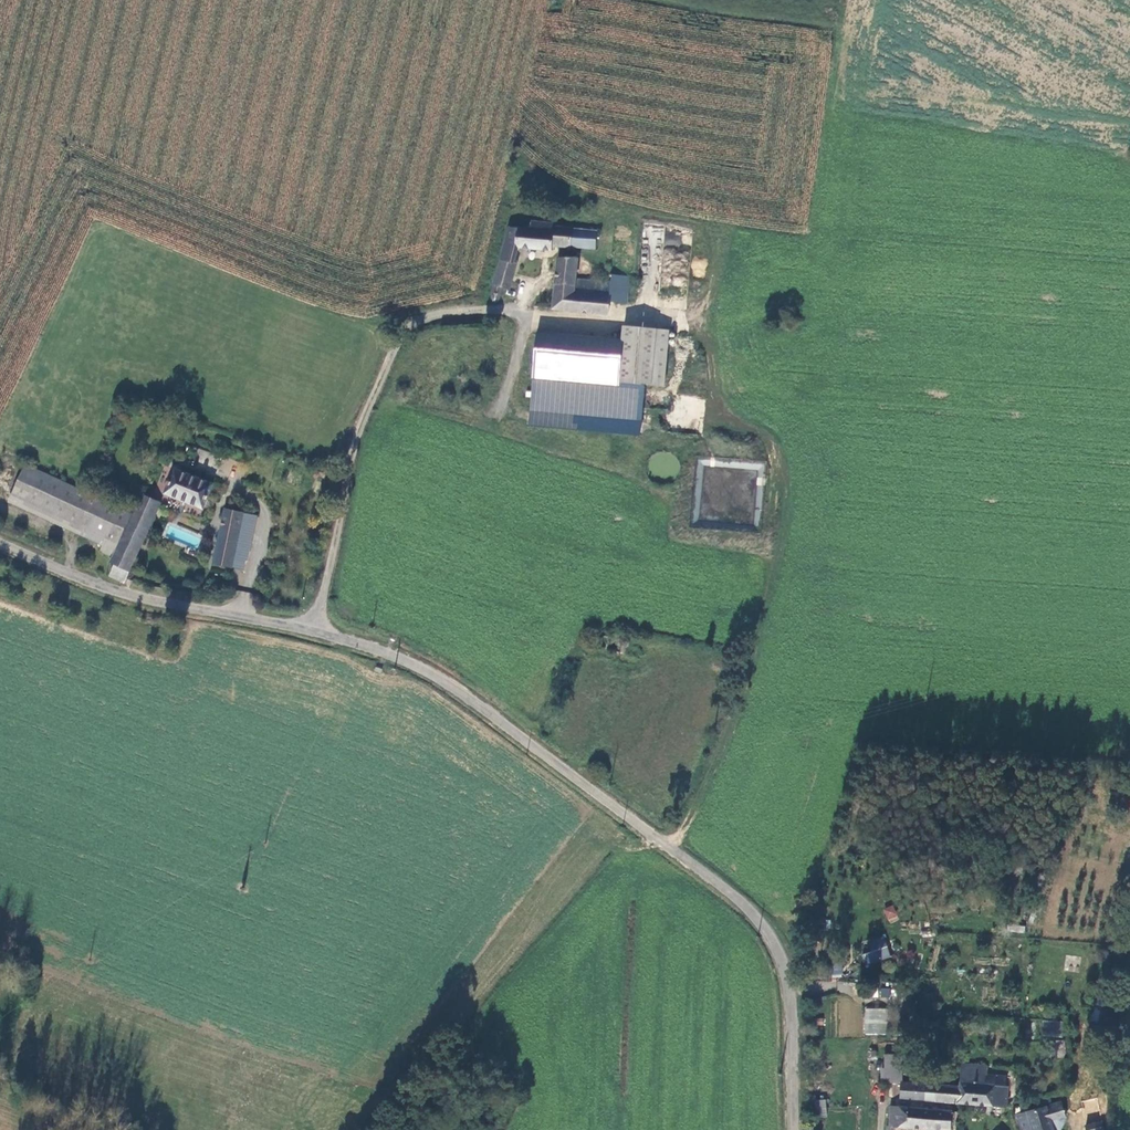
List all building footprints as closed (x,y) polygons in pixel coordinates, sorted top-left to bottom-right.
[(528,228),(507,228),(489,297),(489,300),(490,302),(493,303),(496,302),(499,299),(499,295),(500,296),(504,285),(509,286),(517,261),(515,260),(517,249),(551,248),(552,242),(581,246),(584,228),(552,225),(553,223),(528,221),(528,228)] [(596,229),(584,228),(581,246),(594,247),(596,229)] [(608,315),(611,300),(613,284),(592,282),(591,291),(572,289),(573,278),(576,256),(556,254),(549,306),(608,315)] [(625,303),(629,277),(613,275),(613,284),(611,300),(625,303)] [(592,282),(573,278),(572,289),(591,291),(592,282)] [(668,331),(622,327),(620,341),(616,384),(643,387),(662,389),(668,331)] [(532,376),(616,384),(620,341),(536,332),(532,376)] [(643,387),(616,384),(532,376),(528,410),(640,421),(643,387)] [(130,514),(21,466),(7,499),(104,540),(111,524),(123,529),(130,514)] [(213,482),(173,468),(164,494),(204,508),(213,482)] [(123,529),(111,524),(104,540),(105,541),(101,549),(114,556),(111,561),(115,563),(110,574),(123,582),(158,503),(154,502),(157,495),(141,488),(130,514),(123,529)] [(211,564),(232,568),(243,514),(223,510),(211,564)] [(243,514),(232,568),(242,570),(253,516),(243,514)] [(882,910),(889,923),(899,917),(892,905),(882,910)] [(1008,923),(1007,931),(1025,933),(1025,925),(1008,923)] [(866,945),(868,951),(884,946),(881,936),(876,937),(877,941),(866,945)] [(884,946),(868,951),(871,962),(888,956),(884,946)] [(832,975),(841,975),(842,963),(833,963),(832,975)] [(1126,980),(1118,979),(1118,987),(1125,988),(1126,980)] [(879,997),(889,998),(891,989),(880,987),(879,997)] [(863,1033),(886,1035),(888,1009),(865,1007),(863,1033)] [(1061,1037),(1063,1022),(1043,1020),(1041,1035),(1061,1037)] [(880,1083),(901,1082),(901,1078),(910,1079),(908,1051),(887,1052),(885,1067),(879,1069),(880,1083)] [(962,1082),(961,1098),(1008,1102),(1009,1080),(1006,1079),(1006,1070),(990,1069),(989,1063),(965,1060),(962,1082)] [(918,1097),(918,1095),(961,1098),(962,1082),(910,1079),(901,1078),(901,1082),(900,1094),(918,1097)] [(1027,1129),(1060,1129),(1058,1117),(1069,1114),(1073,1113),(1069,1098),(1022,1112),(1027,1129)] [(826,1100),(816,1100),(817,1118),(827,1117),(826,1100)] [(1085,1112),(1097,1112),(1097,1102),(1085,1102),(1085,1112)] [(952,1112),(891,1105),(889,1129),(896,1129),(896,1128),(922,1129),(950,1129),(952,1112)] [(1060,1129),(1063,1129),(1065,1129),(1070,1120),(1069,1114),(1058,1117),(1060,1129)] [(1109,1124),(1107,1114),(1090,1120),(1093,1129),(1094,1129),(1109,1124)]
